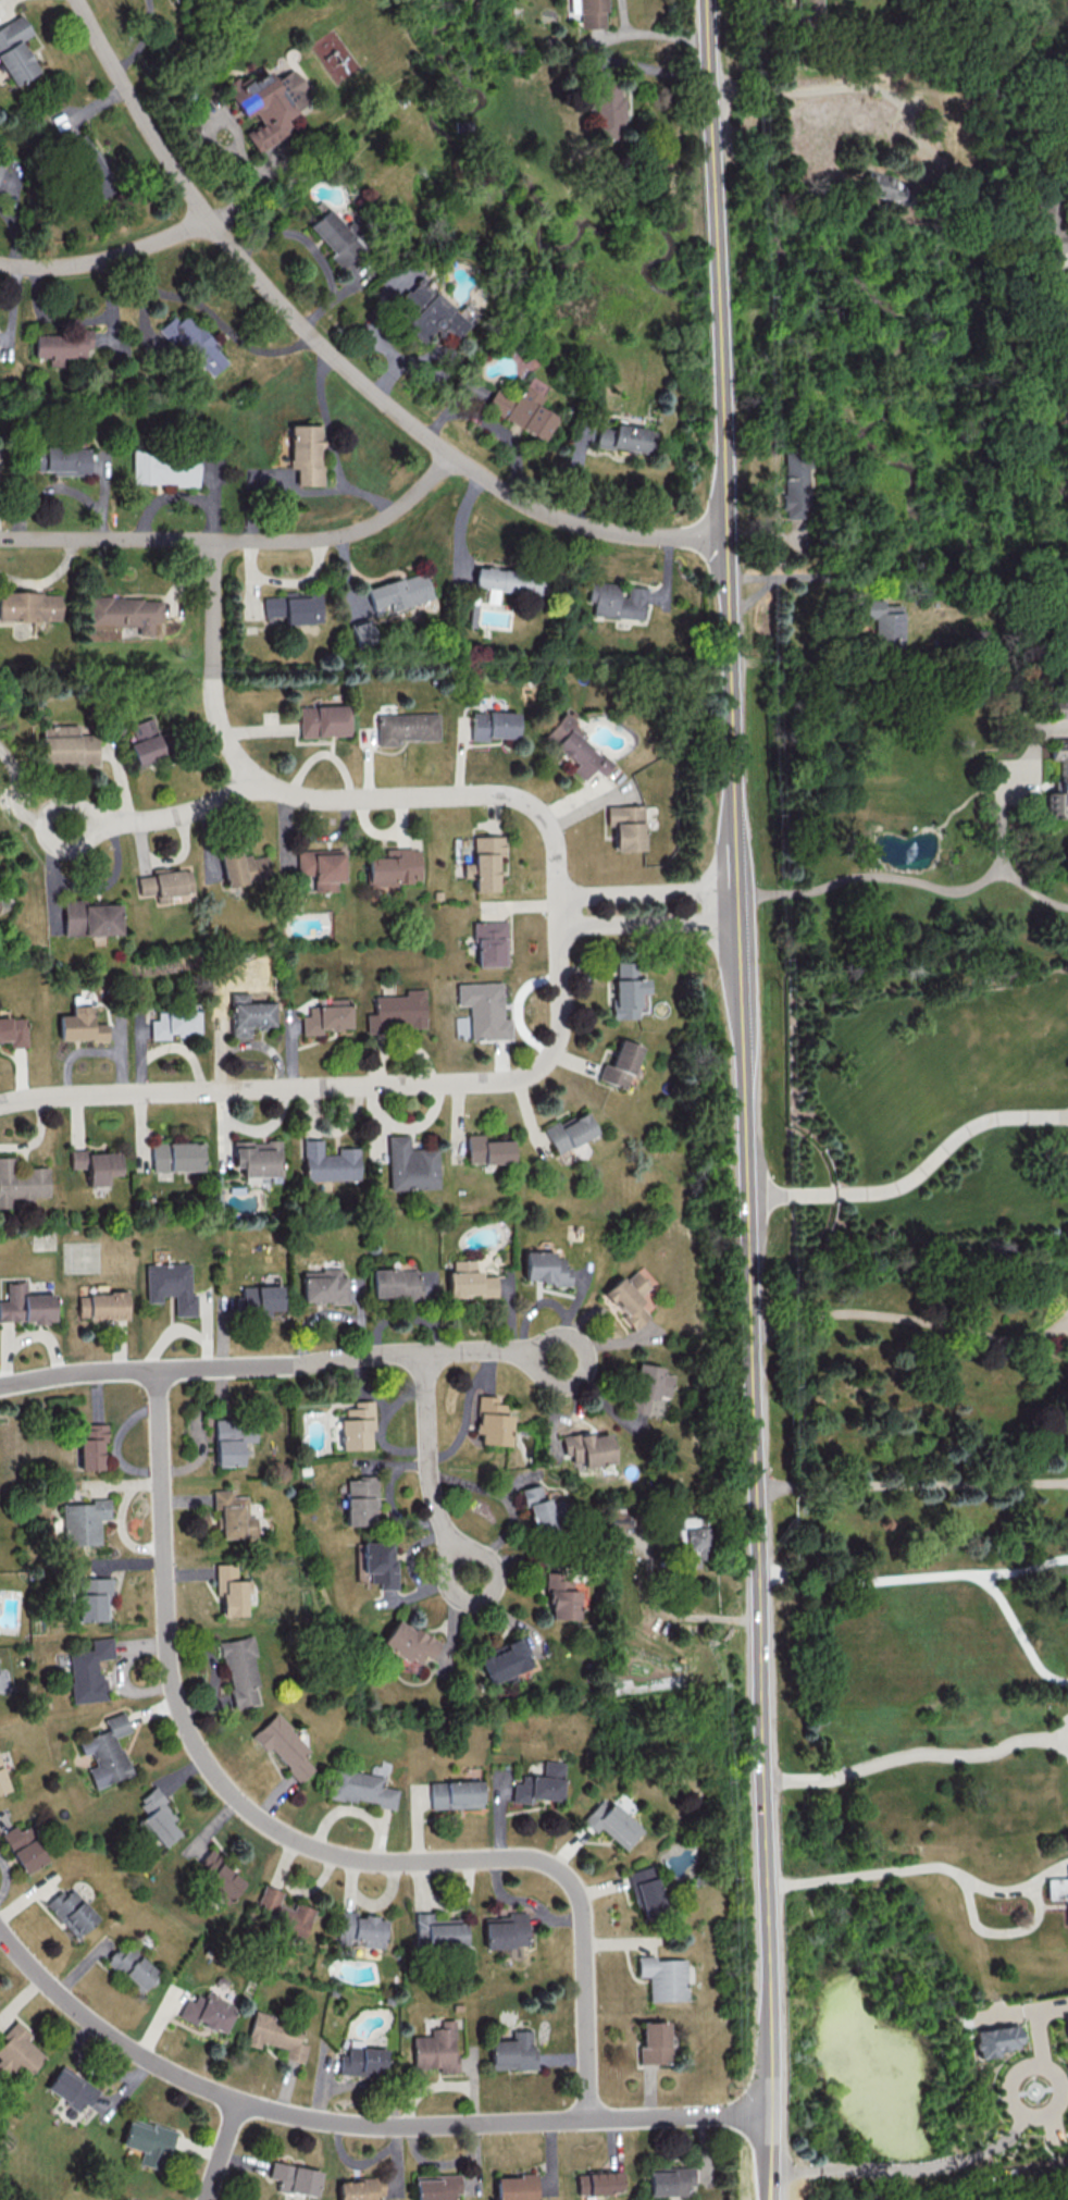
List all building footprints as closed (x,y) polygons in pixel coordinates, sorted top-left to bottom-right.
[(570,13),(579,13),(580,28),(607,27),(606,0),(569,0),(570,13)] [(796,18),(820,18),(820,0),(797,0),(796,18)] [(21,40),(32,34),(21,14),(0,26),(0,63),(13,86),(38,71),(21,40)] [(603,69),(616,72),(619,57),(606,54),(603,69)] [(255,152),(289,132),(282,119),(296,110),(292,103),(308,94),(293,68),(272,80),(265,70),(240,85),(235,77),(222,85),(242,118),(253,112),(259,122),(243,132),(255,152)] [(595,139),(623,138),(622,83),(594,84),(595,139)] [(112,192),(100,150),(79,156),(90,199),(112,192)] [(859,192),(899,202),(903,190),(890,187),(893,178),(864,171),(859,192)] [(305,227),(342,267),(362,248),(324,209),(305,227)] [(466,323),(416,278),(394,302),(411,316),(402,326),(420,343),(430,332),(446,346),(466,323)] [(212,376),(228,360),(179,309),(158,330),(172,345),(177,340),(212,376)] [(34,332),(34,357),(49,357),(49,365),(63,365),(63,358),(86,357),(86,348),(92,348),(91,331),(34,332)] [(534,406),(545,385),(527,375),(513,400),(493,389),(483,408),(540,439),(553,416),(534,406)] [(289,424),(290,469),(296,468),(297,485),(322,485),(320,423),(289,424)] [(593,444),(648,455),(653,431),(613,423),(611,429),(597,426),(593,444)] [(89,448),(43,447),(43,473),(89,474),(89,448)] [(131,484),(198,484),(198,453),(132,453),(131,484)] [(474,586),(489,588),(488,603),(500,604),(501,590),(542,593),(544,571),(476,567),(474,586)] [(432,597),(424,571),(367,588),(375,615),(432,597)] [(644,619),(646,587),(627,586),(627,597),(618,596),(619,583),(590,581),(588,601),(594,601),(594,616),(644,619)] [(264,597),(264,617),(285,617),(286,624),(321,623),(321,591),(284,593),(284,597),(264,597)] [(0,592),(0,620),(60,620),(60,592),(0,592)] [(86,626),(137,627),(137,635),(160,635),(161,598),(87,597),(86,626)] [(896,648),(895,604),(877,605),(876,598),(859,599),(859,618),(867,618),(868,649),(896,648)] [(1048,718),(1067,717),(1067,697),(1047,698),(1048,718)] [(348,736),(348,705),(299,706),(299,737),(348,736)] [(575,763),(570,770),(582,780),(592,769),(601,776),(611,764),(580,739),(584,734),(572,724),(576,720),(564,710),(542,737),(575,763)] [(516,712),(471,711),(470,738),(515,739),(516,712)] [(438,740),(438,713),(376,714),(377,746),(398,746),(398,740),(438,740)] [(42,765),(97,764),(96,725),(41,725),(42,765)] [(137,765),(166,754),(157,732),(129,744),(137,765)] [(1049,739),(1049,759),(1058,759),(1058,792),(1046,792),(1046,816),(1067,816),(1067,739),(1049,739)] [(642,805),(605,806),(605,822),(613,822),(613,850),(643,850),(642,805)] [(472,836),(473,863),(462,863),(463,877),(474,877),(474,892),(496,891),(496,855),(504,855),(503,836),(472,836)] [(419,847),(384,849),(385,857),(367,857),(367,884),(420,882),(419,847)] [(296,850),(297,873),(305,873),(305,891),(337,890),(336,882),(344,881),(343,849),(296,850)] [(224,886),(270,880),(266,854),(241,858),(240,850),(220,853),(224,886)] [(137,877),(139,895),(155,893),(156,903),(170,902),(169,895),(193,892),(189,866),(151,871),(152,875),(137,877)] [(63,936),(120,934),(120,903),(84,903),(84,900),(62,900),(63,936)] [(475,966),(507,966),(506,921),(474,922),(475,966)] [(639,1018),(638,993),(648,993),(647,978),(636,978),(635,959),(613,960),(615,1019),(639,1018)] [(501,982),(455,983),(456,1006),(468,1005),(469,1039),(510,1038),(509,1018),(502,1018),(501,982)] [(423,989),(404,990),(404,995),(373,996),(374,1013),(365,1013),(365,1030),(424,1029),(423,989)] [(274,1002),(248,1002),(248,992),(230,993),(231,1037),(249,1037),(249,1026),(274,1026),(274,1002)] [(59,1040),(107,1039),(107,1023),(92,1023),(91,1001),(95,1001),(95,995),(71,996),(72,1014),(58,1015),(59,1040)] [(350,1028),(349,998),(328,998),(328,1006),(307,1006),(308,1015),(300,1015),(301,1035),(321,1034),(321,1029),(350,1028)] [(198,1033),(198,1010),(157,1010),(157,1019),(150,1019),(150,1039),(169,1039),(169,1033),(198,1033)] [(9,1040),(9,1047),(26,1046),(25,1017),(0,1017),(0,1041),(9,1040)] [(640,1047),(619,1039),(609,1064),(603,1061),(596,1078),(624,1089),(640,1047)] [(543,1129),(554,1154),(595,1134),(583,1110),(543,1129)] [(437,1148),(409,1149),(409,1134),(387,1135),(388,1189),(438,1188),(437,1148)] [(511,1140),(482,1141),(482,1134),(466,1134),(466,1164),(512,1162),(511,1140)] [(359,1179),(358,1147),(337,1148),(337,1154),(321,1154),(321,1139),(303,1139),(304,1180),(359,1179)] [(281,1175),(280,1140),(233,1142),(233,1167),(241,1167),(242,1176),(281,1175)] [(202,1142),(151,1143),(152,1172),(202,1171),(202,1142)] [(70,1169),(87,1168),(87,1185),(107,1185),(107,1175),(120,1175),(119,1152),(86,1153),(86,1149),(69,1149),(70,1169)] [(9,1205),(8,1197),(18,1197),(19,1203),(33,1203),(32,1196),(49,1196),(48,1167),(14,1168),(14,1156),(0,1156),(0,1205),(9,1205)] [(524,1283),(570,1282),(570,1270),(564,1270),(563,1257),(552,1258),(551,1251),(523,1252),(524,1283)] [(447,1297),(496,1296),(496,1276),(476,1276),(476,1259),(451,1260),(452,1271),(446,1271),(447,1297)] [(146,1302),(161,1302),(161,1295),(174,1295),(174,1316),(197,1315),(196,1294),(190,1294),(190,1263),(146,1264),(146,1302)] [(302,1303),(347,1303),(348,1276),(340,1276),(340,1270),(303,1269),(302,1303)] [(418,1269),(371,1270),(372,1299),(418,1298),(418,1269)] [(436,1299),(437,1271),(419,1270),(419,1298),(436,1299)] [(633,1330),(650,1314),(636,1298),(648,1287),(634,1271),(625,1279),(621,1275),(602,1292),(623,1315),(622,1317),(633,1330)] [(26,1294),(26,1282),(6,1282),(7,1300),(0,1301),(0,1322),(54,1321),(54,1294),(26,1294)] [(241,1286),(242,1295),(236,1295),(236,1314),(271,1313),(271,1310),(282,1309),(281,1285),(241,1286)] [(128,1292),(78,1293),(78,1319),(129,1318),(128,1292)] [(670,1398),(674,1369),(635,1364),(629,1411),(648,1414),(651,1396),(670,1398)] [(509,1445),(511,1414),(505,1414),(506,1405),(496,1404),(496,1396),(478,1395),(475,1433),(480,1433),(479,1443),(509,1445)] [(339,1450),(372,1448),(370,1400),(352,1401),(353,1408),(344,1408),(344,1418),(338,1418),(339,1450)] [(242,1465),(241,1441),(256,1441),(256,1418),(214,1419),(215,1466),(242,1465)] [(107,1423),(87,1423),(87,1429),(79,1429),(81,1470),(103,1469),(102,1441),(108,1441),(107,1423)] [(614,1462),(610,1433),(592,1436),(592,1432),(560,1436),(563,1455),(570,1455),(572,1467),(614,1462)] [(345,1525),(372,1525),(372,1507),(376,1507),(375,1475),(356,1475),(356,1479),(344,1480),(345,1525)] [(551,1532),(543,1484),(522,1488),(531,1536),(551,1532)] [(256,1537),(255,1516),(247,1516),(246,1496),(232,1496),(232,1489),(212,1490),(212,1505),(219,1505),(220,1538),(256,1537)] [(109,1498),(92,1498),(92,1503),(62,1504),(63,1545),(100,1544),(99,1519),(109,1518),(109,1498)] [(681,1517),(682,1566),(697,1565),(697,1559),(704,1559),(703,1526),(697,1526),(696,1516),(681,1517)] [(393,1589),(393,1542),(355,1542),(355,1582),(378,1582),(378,1589),(393,1589)] [(249,1579),(236,1580),(236,1563),(215,1563),(215,1593),(220,1593),(221,1616),(245,1615),(244,1592),(250,1592),(249,1579)] [(578,1619),(578,1590),(571,1590),(571,1572),(547,1571),(546,1619),(578,1619)] [(77,1621),(110,1620),(109,1577),(76,1578),(77,1621)] [(438,1643),(395,1618),(379,1646),(405,1661),(408,1657),(418,1662),(422,1655),(429,1659),(438,1643)] [(232,1708),(257,1703),(254,1686),(259,1685),(250,1636),(220,1641),(232,1708)] [(106,1700),(105,1678),(97,1678),(96,1659),(113,1657),(111,1637),(89,1638),(90,1649),(67,1651),(71,1703),(106,1700)] [(487,1684),(502,1679),(504,1682),(514,1679),(512,1673),(530,1666),(521,1639),(477,1654),(487,1684)] [(93,1788),(130,1774),(115,1736),(129,1731),(122,1711),(103,1718),(107,1730),(76,1741),(82,1755),(90,1752),(95,1765),(86,1768),(93,1788)] [(268,1747),(300,1782),(314,1769),(302,1756),(310,1749),(275,1712),(250,1736),(264,1750),(268,1747)] [(512,1802),(529,1803),(529,1799),(562,1800),(563,1762),(543,1761),(542,1776),(521,1775),(521,1783),(512,1782),(512,1802)] [(396,1807),(398,1788),(382,1786),(383,1775),(331,1769),(327,1799),(396,1807)] [(430,1808),(482,1807),(481,1780),(430,1781),(430,1808)] [(163,1847),(178,1833),(169,1822),(174,1818),(161,1803),(165,1799),(154,1787),(136,1803),(145,1814),(139,1820),(163,1847)] [(600,1827),(625,1849),(642,1830),(604,1796),(582,1820),(595,1832),(600,1827)] [(27,1826),(18,1831),(14,1825),(0,1833),(0,1834),(23,1874),(47,1860),(27,1826)] [(208,1849),(193,1865),(229,1899),(244,1883),(208,1849)] [(640,1916),(664,1908),(649,1865),(625,1873),(640,1916)] [(1067,1927),(1067,1878),(1046,1878),(1047,1899),(1066,1899),(1066,1927),(1067,1927)] [(295,1902),(292,1910),(277,1904),(282,1891),(263,1884),(255,1906),(271,1912),(266,1927),(302,1940),(314,1908),(295,1902)] [(62,1896),(58,1891),(44,1904),(76,1938),(98,1918),(70,1889),(62,1896)] [(383,1948),(385,1917),(355,1916),(356,1911),(337,1910),(336,1945),(350,1945),(350,1939),(362,1939),(362,1947),(383,1948)] [(433,1920),(433,1912),(415,1913),(416,1946),(467,1944),(467,1918),(433,1920)] [(527,1914),(484,1915),(485,1947),(527,1946),(527,1914)] [(107,1960),(140,1992),(158,1973),(125,1942),(107,1960)] [(684,1959),(653,1960),(652,1955),(636,1956),(637,1976),(647,1976),(647,2001),(684,2000),(684,1959)] [(222,2035),(236,2005),(205,1991),(202,1998),(195,1994),(192,2002),(184,1998),(177,2015),(222,2035)] [(260,2042),(285,2048),(283,2058),(302,2062),(307,2044),(298,2042),(302,2025),(253,2013),(245,2044),(258,2047),(260,2042)] [(458,2073),(457,2052),(455,2052),(454,2019),(441,2020),(441,2028),(430,2028),(430,2035),(412,2036),(413,2067),(439,2067),(440,2073),(458,2073)] [(4,2039),(0,2043),(0,2066),(5,2071),(11,2065),(24,2078),(45,2056),(27,2040),(31,2036),(14,2020),(0,2035),(0,2036),(4,2039)] [(668,2021),(639,2022),(640,2064),(668,2063),(668,2021)] [(975,2058),(999,2056),(998,2049),(1020,2047),(1018,2025),(973,2029),(975,2058)] [(490,2040),(491,2069),(539,2068),(539,2063),(550,2063),(550,2053),(532,2053),(532,2030),(512,2030),(512,2040),(490,2040)] [(385,2048),(362,2048),(362,2040),(348,2040),(347,2054),(340,2054),(339,2073),(383,2075),(385,2048)] [(97,2088),(56,2068),(44,2092),(79,2109),(81,2103),(89,2106),(97,2088)] [(173,2130),(128,2117),(121,2145),(141,2151),(138,2163),(162,2170),(173,2130)] [(316,2196),(320,2170),(271,2162),(268,2177),(278,2179),(276,2190),(316,2196)] [(649,2168),(650,2196),(688,2195),(688,2186),(694,2185),(694,2166),(649,2168)] [(624,2171),(576,2173),(577,2194),(624,2193),(624,2171)] [(461,2193),(460,2174),(415,2176),(416,2199),(455,2199),(455,2193),(461,2193)] [(496,2199),(537,2199),(536,2174),(495,2176),(496,2199)] [(377,2195),(383,2195),(383,2178),(338,2179),(338,2199),(377,2199),(377,2195)]
